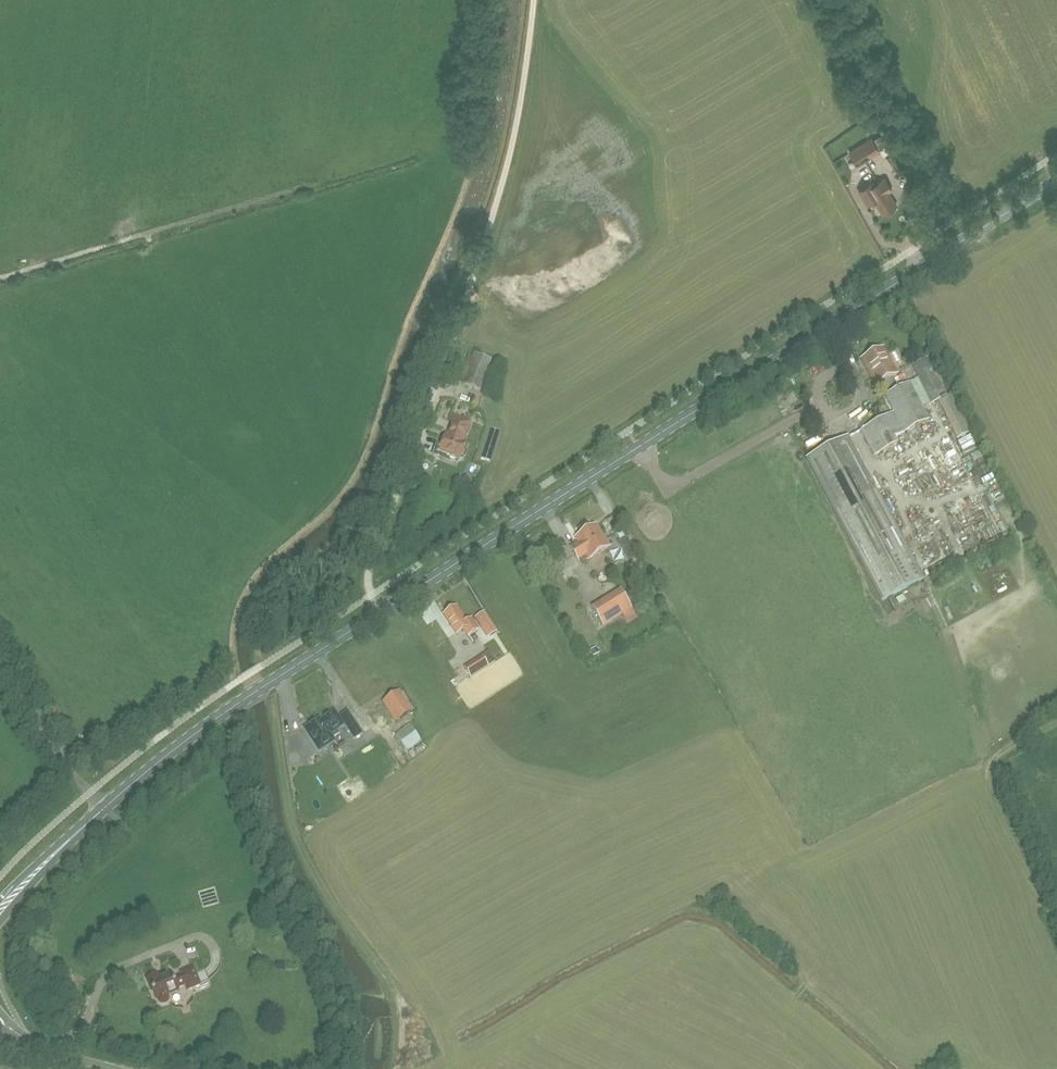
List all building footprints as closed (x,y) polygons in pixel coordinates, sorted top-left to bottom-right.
[(848,153),(857,166),(879,152),(871,139),(848,153)] [(893,207),(896,206),(888,192),(891,190),(883,177),(873,184),(872,183),(858,192),(866,205),(873,201),(882,214),(885,213),(887,213),(893,210),(893,207)] [(875,385),(897,373),(883,347),(861,359),(875,385)] [(475,354),(463,385),(479,391),(490,360),(475,354)] [(909,383),(922,408),(930,403),(930,405),(939,401),(958,440),(970,434),(951,395),(947,397),(927,357),(911,366),(917,379),(909,383)] [(928,420),(922,408),(909,383),(885,396),(894,413),(861,430),(874,456),(897,444),(894,438),(928,420)] [(463,442),(470,423),(454,417),(447,436),(445,435),(441,446),(437,444),(433,454),(457,463),(459,458),(460,459),(466,443),(463,442)] [(979,452),(977,446),(978,446),(974,436),(961,440),(966,456),(979,452)] [(847,437),(806,459),(880,601),(921,580),(847,437)] [(983,452),(975,455),(977,461),(985,458),(983,452)] [(992,495),(986,498),(990,505),(996,502),(992,495)] [(575,537),(579,543),(571,548),(578,559),(586,554),(589,559),(609,546),(595,524),(575,537)] [(979,528),(980,533),(990,530),(988,525),(979,528)] [(992,537),(1001,533),(997,525),(988,530),(992,537)] [(637,618),(621,593),(594,610),(603,625),(621,614),(627,624),(637,618)] [(468,636),(478,629),(471,619),(466,622),(456,606),(443,615),(456,635),(464,630),(468,636)] [(489,637),(497,632),(484,613),(477,618),(489,637)] [(488,666),(482,656),(465,668),(472,678),(488,666)] [(480,690),(488,685),(483,676),(475,681),(480,690)] [(395,723),(413,711),(400,690),(382,702),(395,723)] [(53,708),(47,712),(52,720),(58,715),(53,708)] [(330,734),(343,725),(353,740),(361,734),(347,712),(338,718),(334,711),(321,720),(319,718),(304,728),(319,750),(334,740),(330,734)] [(407,752),(422,742),(409,724),(395,735),(407,752)] [(775,917),(766,927),(780,940),(789,929),(775,917)] [(157,975),(147,979),(152,992),(152,991),(153,992),(156,999),(157,999),(158,1000),(159,1002),(160,1003),(161,1003),(162,1004),(163,1004),(165,1003),(167,1002),(167,1001),(168,1000),(168,999),(168,998),(168,996),(167,995),(178,990),(177,988),(185,985),(187,990),(200,985),(193,968),(180,973),(182,976),(174,979),(171,973),(158,979),(157,975)]
